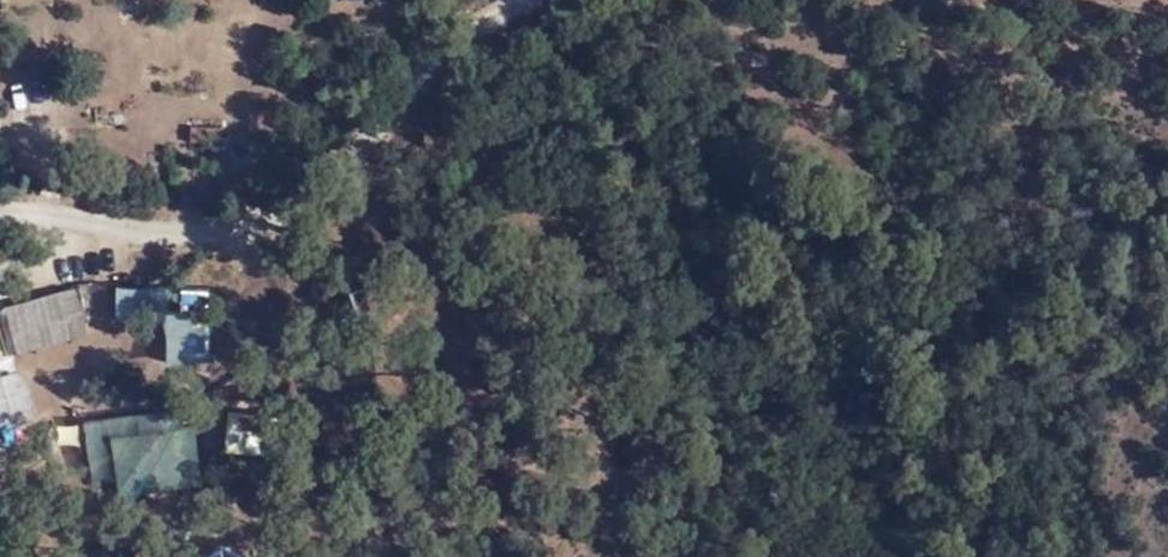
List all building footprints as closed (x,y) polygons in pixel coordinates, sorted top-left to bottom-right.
[(166,322),(170,288),(120,282),(116,316),(166,322)] [(17,425),(0,368),(0,431),(17,425)]
